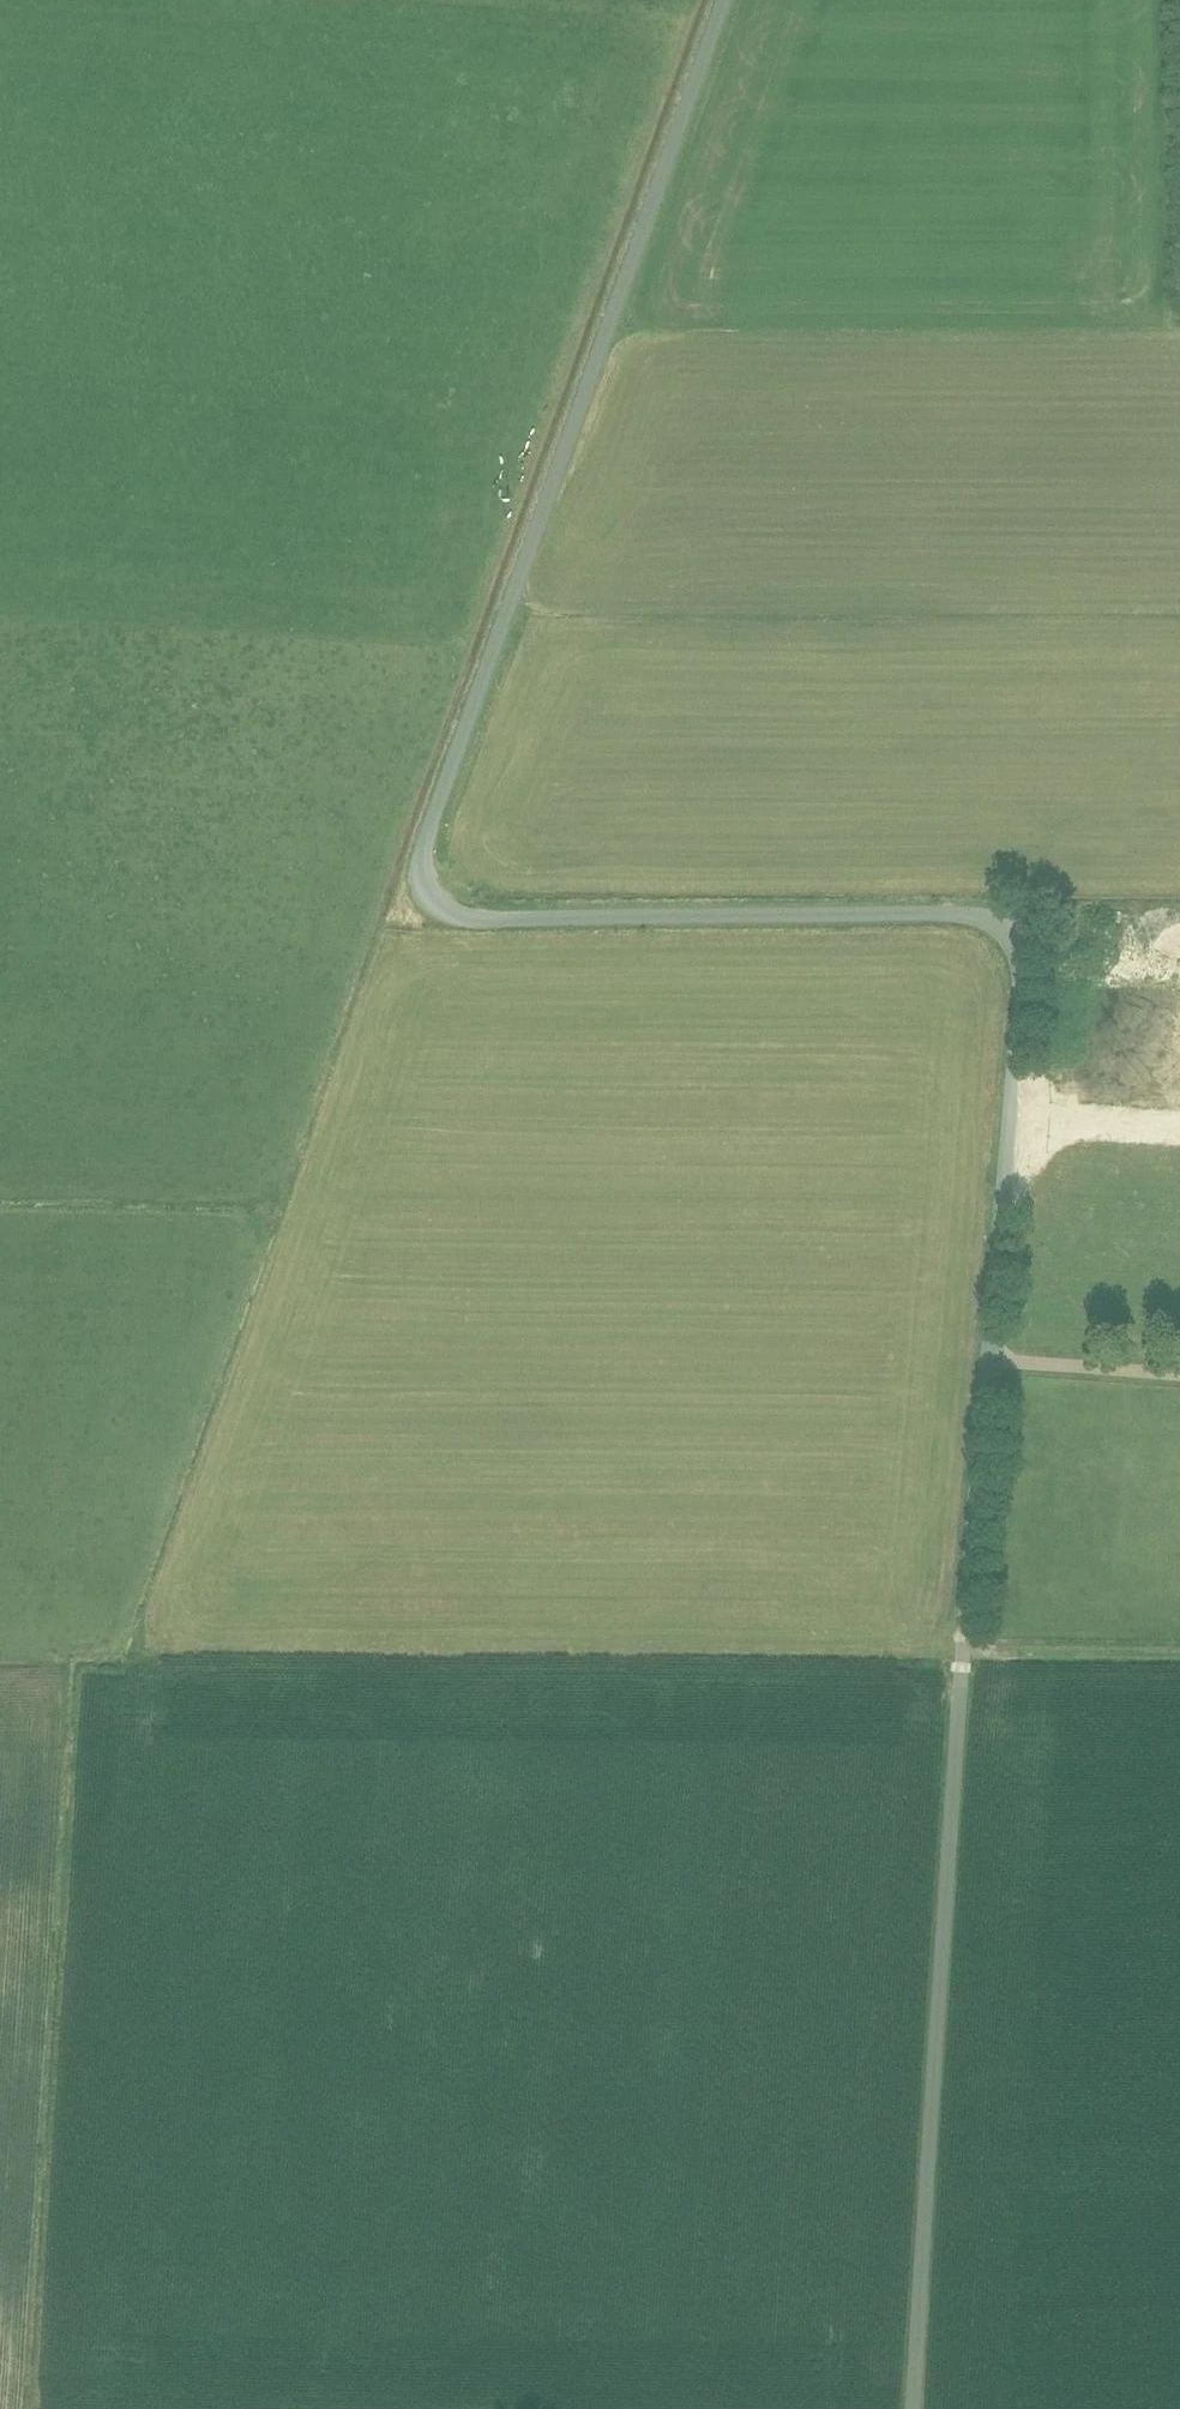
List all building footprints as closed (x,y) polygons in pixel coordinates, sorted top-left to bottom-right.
[(1091,1167),(1106,1168),(1108,1149),(1093,1148),(1091,1167)]
